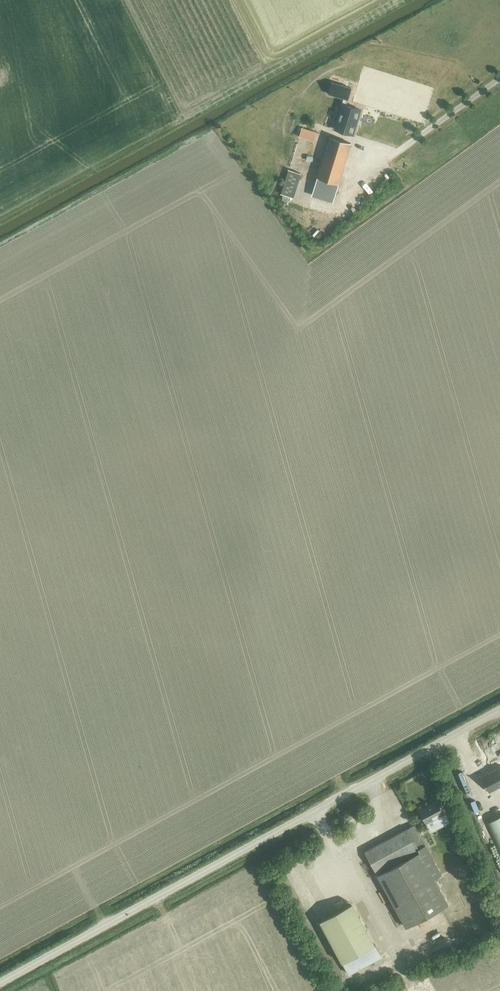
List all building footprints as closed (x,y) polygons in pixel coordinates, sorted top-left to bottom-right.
[(334,128),(353,134),(361,110),(346,105),(351,87),(332,82),(328,93),(343,98),(334,128)] [(301,127),(299,135),(313,140),(315,131),(301,127)] [(329,136),(312,192),(333,199),(351,142),(329,136)] [(373,147),(382,152),(385,148),(376,142),(373,147)] [(288,168),(281,192),(292,196),(300,172),(288,168)] [(478,778),(485,793),(499,786),(499,769),(499,767),(478,778)] [(419,810),(426,823),(445,812),(438,800),(419,810)] [(486,823),(499,852),(499,817),(486,823)] [(436,880),(443,876),(416,825),(366,852),(377,874),(395,864),(396,866),(378,875),(407,929),(450,906),(436,880)] [(349,973),(379,957),(352,906),(317,925),(324,938),(329,935),(349,973)] [(434,940),(421,947),(424,954),(437,947),(434,940)] [(450,968),(441,971),(443,978),(452,975),(450,968)] [(426,979),(429,985),(441,980),(438,974),(426,979)]
